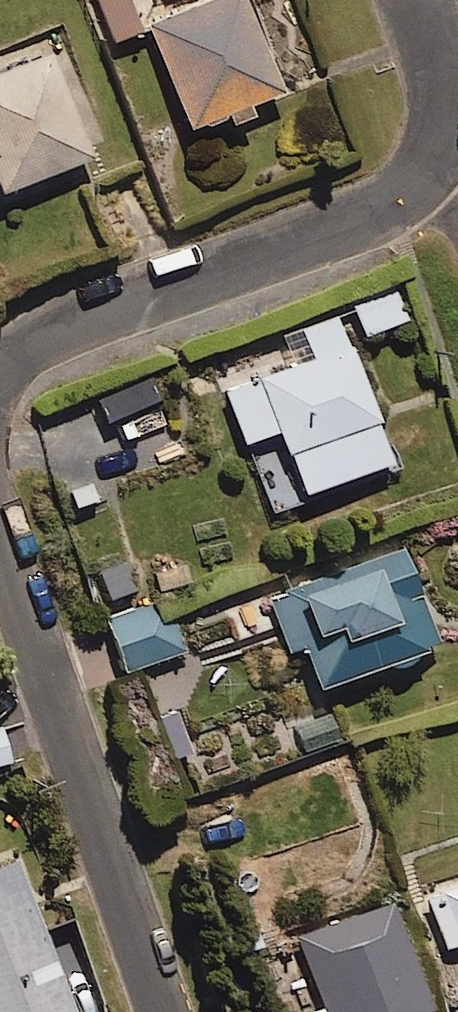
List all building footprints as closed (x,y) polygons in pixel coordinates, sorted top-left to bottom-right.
[(125,0),(93,0),(107,37),(135,26),(125,0)] [(243,98),(275,87),(243,0),(195,0),(141,20),(178,121),(211,109),(216,123),(248,112),(243,98)] [(45,45),(0,61),(0,180),(83,150),(45,45)] [(404,317),(394,290),(351,305),(361,333),(404,317)] [(382,456),(335,315),(280,333),(287,355),(216,378),(235,435),(272,423),(293,485),(382,456)] [(432,637),(397,544),(264,595),(284,648),(295,643),(311,684),(432,637)] [(123,559),(93,569),(104,605),(134,595),(123,559)] [(181,649),(165,598),(104,616),(120,667),(181,649)] [(174,701),(152,706),(162,753),(184,748),(174,701)] [(0,725),(0,759),(9,757),(4,724),(0,725)] [(18,851),(0,857),(0,1011),(75,1011),(18,851)] [(423,895),(440,947),(456,942),(457,947),(457,884),(423,895)] [(392,902),(293,935),(318,1011),(415,1011),(427,1008),(392,902)]
